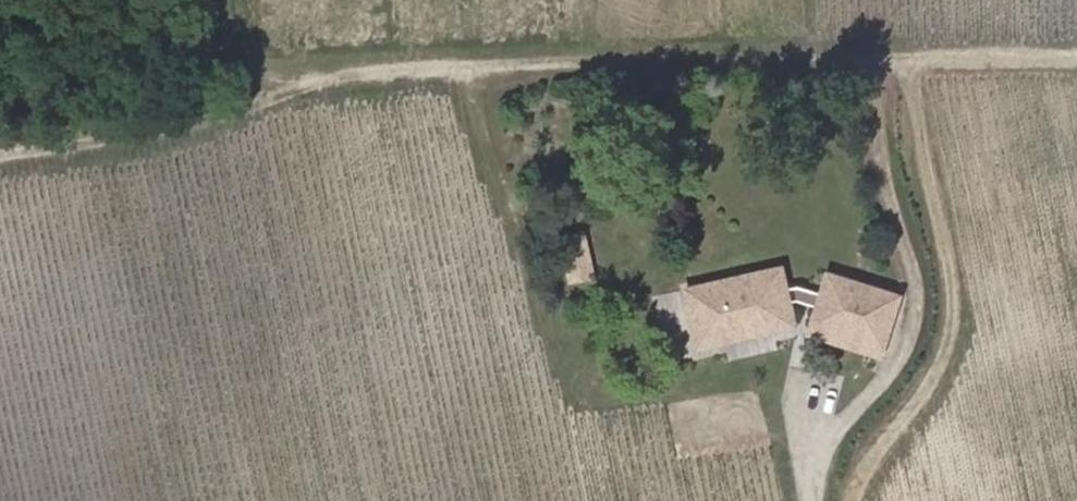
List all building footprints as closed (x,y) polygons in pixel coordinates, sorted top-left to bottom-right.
[(585,275),(580,249),(559,253),(564,280),(585,275)] [(792,324),(788,304),(800,302),(822,309),(815,328),(885,352),(903,302),(832,278),(826,297),(801,288),(785,291),(782,272),(740,280),(737,271),(680,282),(693,343),(792,324)]
